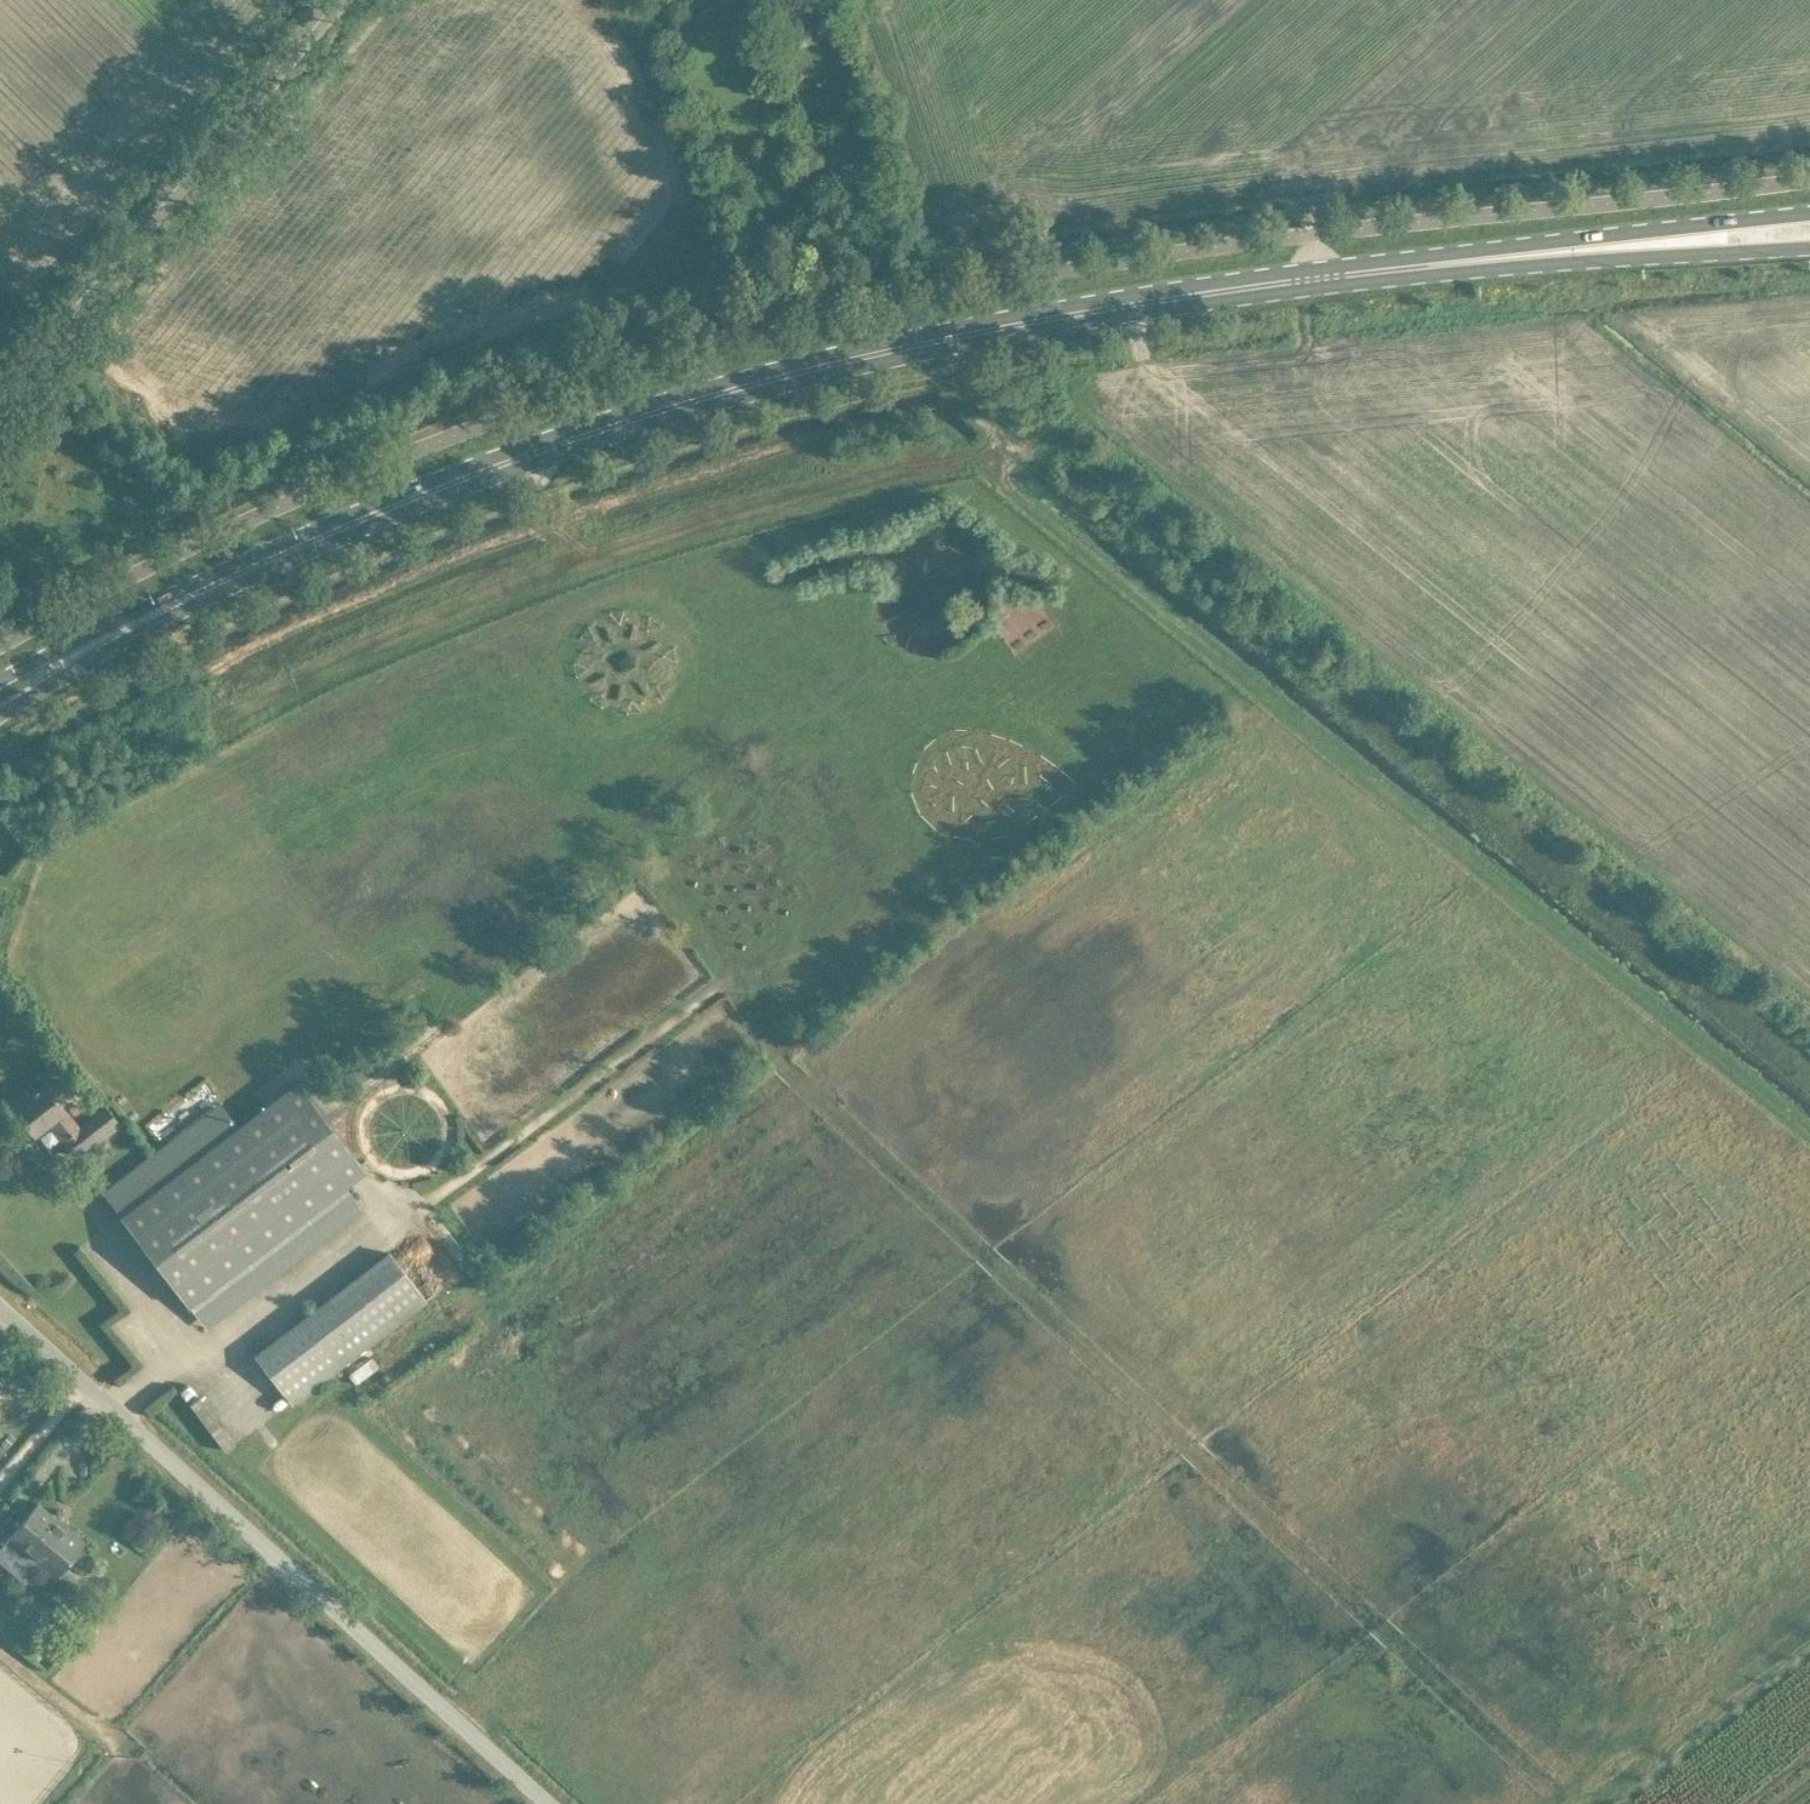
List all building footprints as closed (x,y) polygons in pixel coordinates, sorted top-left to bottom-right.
[(121,1214),(133,1231),(190,1306),(210,1292),(220,1305),(357,1200),(347,1186),(367,1170),(298,1079),(231,1130),(201,1091),(190,1099),(196,1107),(168,1128),(162,1120),(154,1126),(173,1151),(164,1157),(176,1172),(121,1214)] [(63,1140),(75,1155),(98,1138),(100,1141),(120,1125),(107,1106),(86,1122),(79,1127),(45,1084),(14,1108),(34,1134),(50,1122),(64,1139),(63,1140)] [(255,1355),(291,1403),(426,1300),(390,1252),(255,1355)] [(17,1553),(33,1566),(37,1560),(56,1577),(70,1561),(86,1542),(38,1502),(8,1536),(21,1547),(17,1553)]
